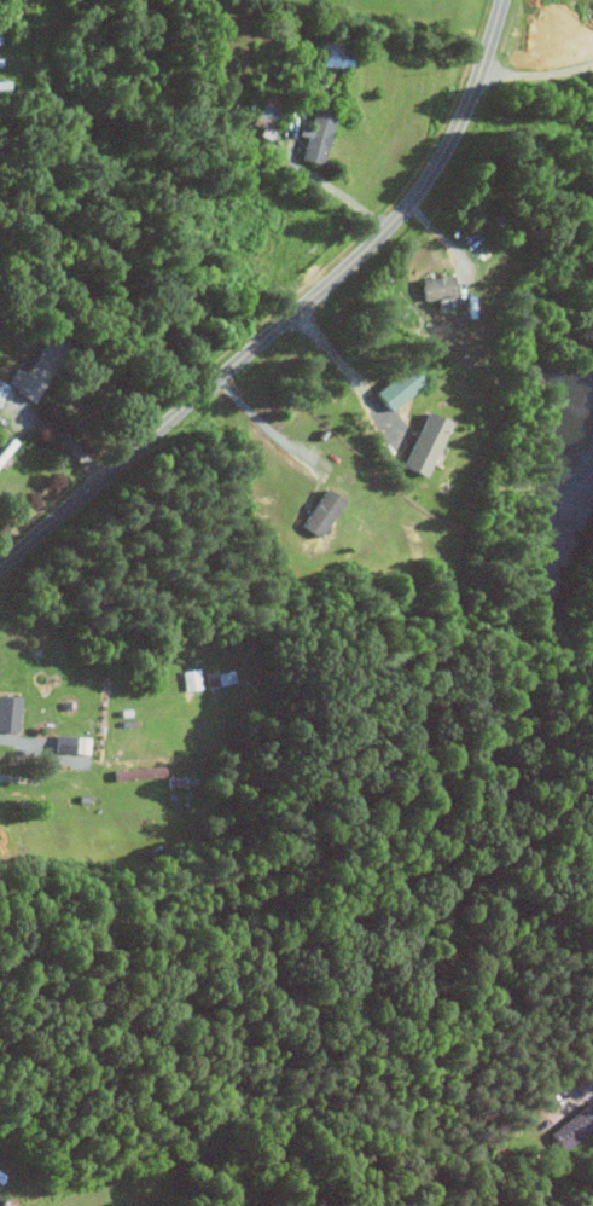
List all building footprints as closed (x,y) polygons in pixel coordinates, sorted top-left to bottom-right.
[(316,65),(342,66),(344,43),(317,41),(316,65)] [(278,105),(259,102),(259,104),(247,102),(244,113),(252,115),(251,125),(261,126),(259,136),(272,138),(278,105)] [(297,124),(295,135),(303,137),(298,159),(320,164),(332,112),(311,107),(306,126),(297,124)] [(421,300),(453,295),(449,273),(417,278),(421,300)] [(33,399),(45,368),(23,359),(18,369),(12,367),(4,387),(33,399)] [(371,391),(385,410),(420,384),(406,365),(371,391)] [(402,468),(426,475),(444,419),(420,412),(402,468)] [(341,498),(322,486),(299,525),(318,537),(341,498)] [(181,669),(182,690),(200,688),(199,668),(181,669)] [(204,673),(205,686),(234,683),(233,669),(204,673)] [(16,696),(0,695),(0,730),(14,730),(16,696)] [(111,771),(112,782),(162,774),(160,763),(111,771)] [(592,1124),(592,1110),(587,1102),(547,1134),(560,1150),(592,1124)]
